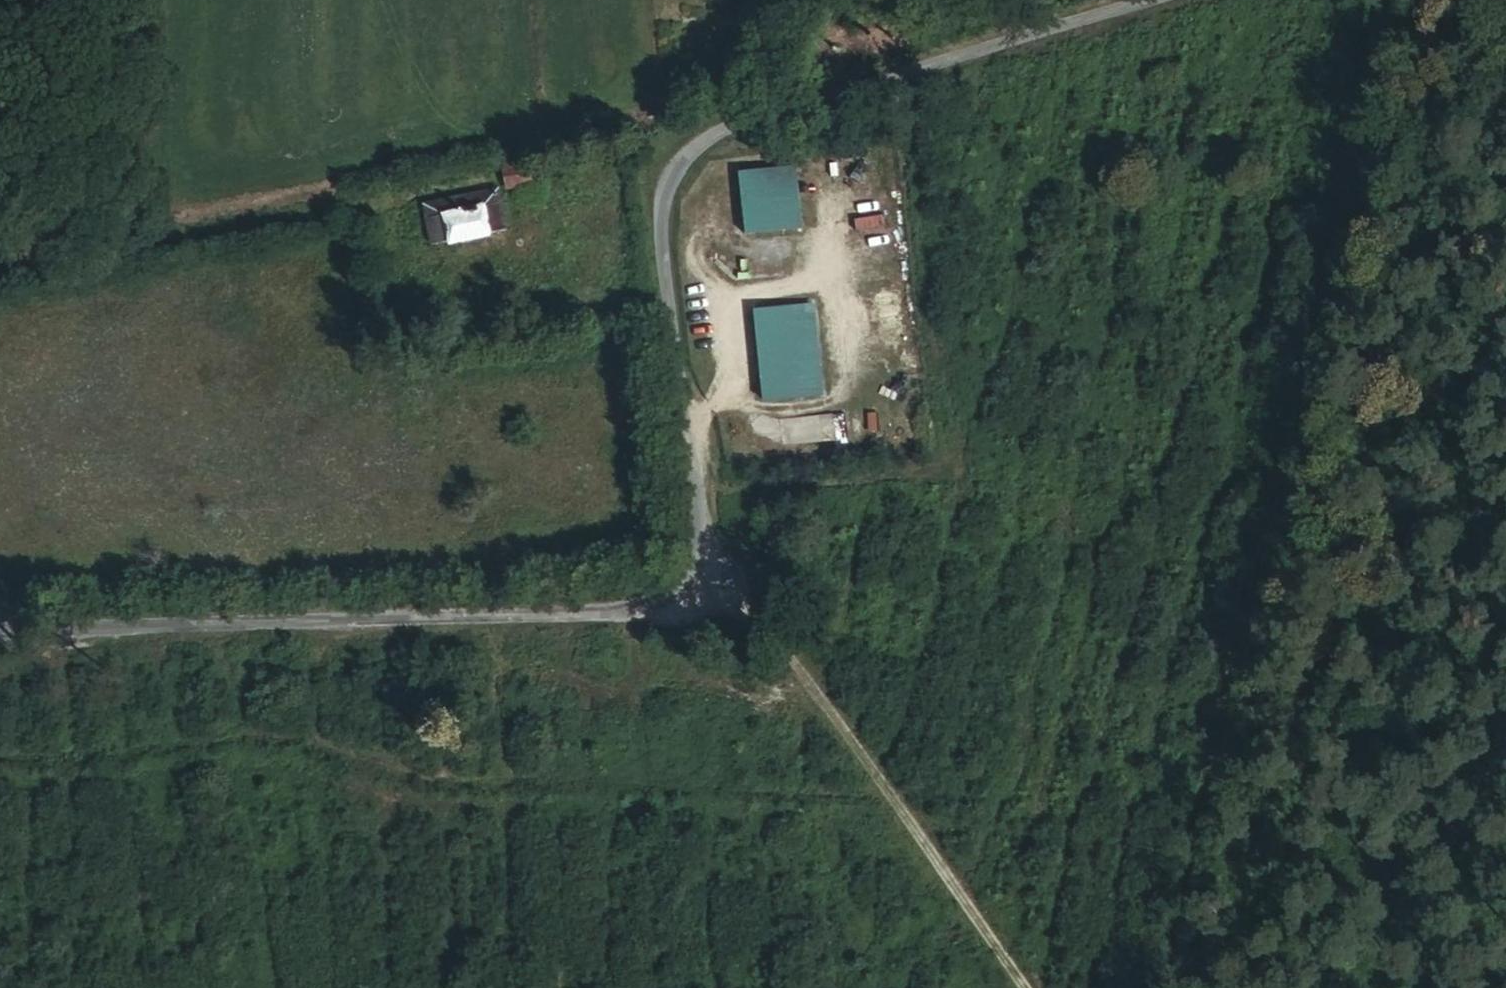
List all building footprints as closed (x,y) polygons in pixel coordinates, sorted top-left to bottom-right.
[(797,165),(740,171),(746,233),(803,228),(797,165)] [(497,245),(488,203),(411,219),(419,261),(437,258),(437,259),(480,251),(480,249),(497,245)] [(818,302),(753,308),(763,401),(827,394),(818,302)]
